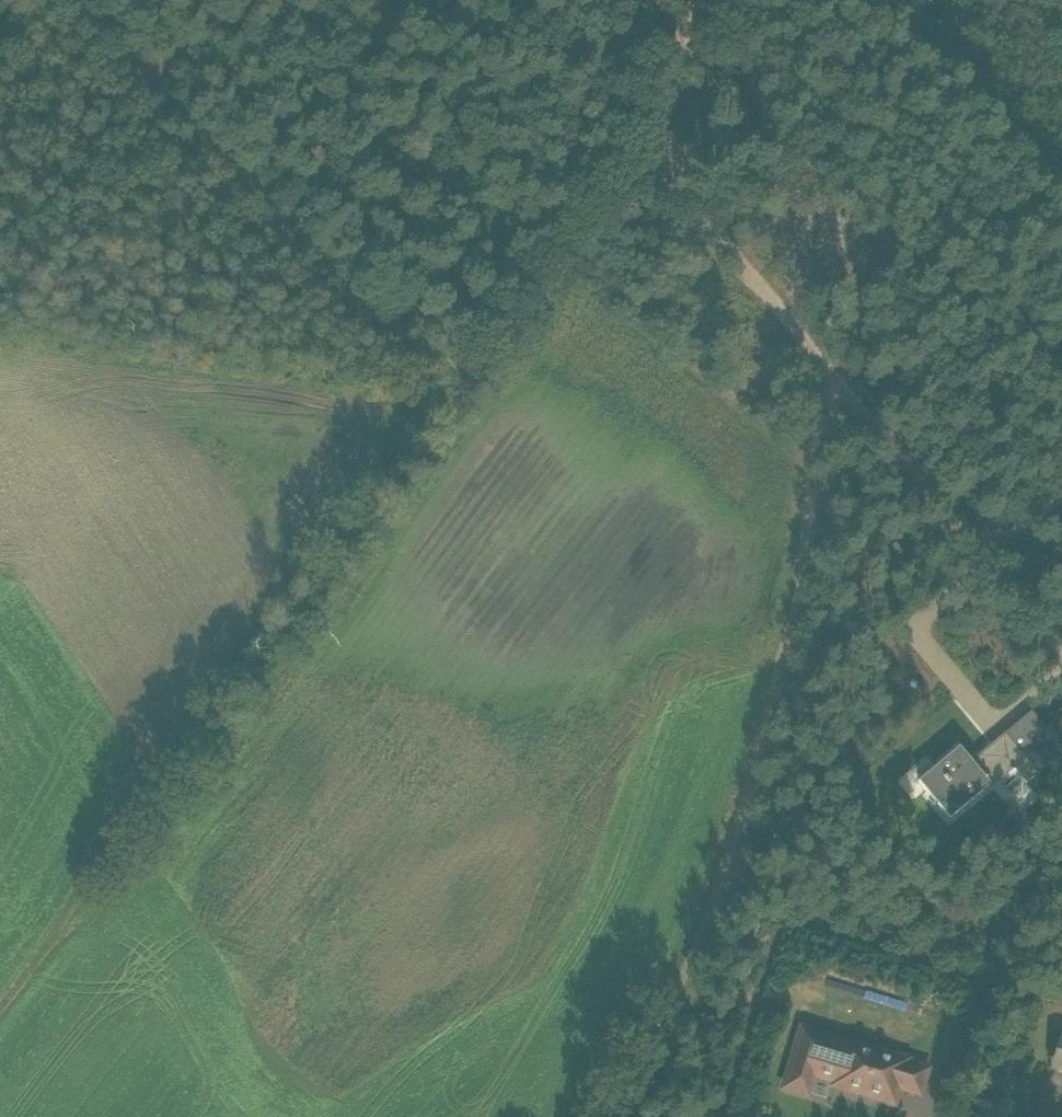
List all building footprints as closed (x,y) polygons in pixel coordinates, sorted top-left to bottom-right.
[(918,782),(949,819),(979,792),(982,795),(1014,767),(1027,782),(1039,772),(1061,753),(1061,747),(1045,727),(1019,749),(1005,732),(971,761),(959,747),(918,782)] [(1043,987),(1039,1001),(1052,1004),(1055,991),(1043,987)] [(926,1070),(892,1060),(893,1056),(802,1028),(784,1088),(807,1095),(815,1069),(841,1077),(838,1086),(889,1102),(893,1086),(919,1094),(926,1070)] [(1061,1032),(1050,1068),(1061,1072),(1061,1033),(1061,1032)]
